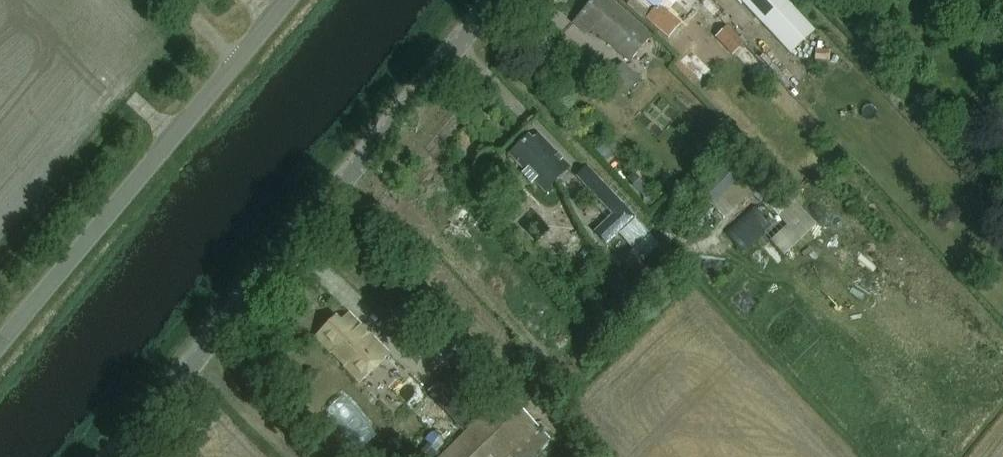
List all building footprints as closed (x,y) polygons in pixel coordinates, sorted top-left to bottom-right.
[(644,33),(605,0),(603,0),(599,4),(595,0),(574,24),(587,35),(591,30),(615,50),(623,40),(631,48),(644,33)] [(680,25),(659,7),(665,0),(643,0),(655,10),(646,21),(668,40),(680,25)] [(814,33),(783,0),(740,0),(791,55),(814,33)] [(744,45),(727,27),(715,38),(732,56),(744,45)] [(640,81),(622,65),(608,81),(626,97),(640,81)] [(545,192),(568,169),(538,137),(532,143),(528,138),(510,156),(545,192)] [(637,220),(588,169),(576,179),(612,216),(593,233),(607,248),(637,220)] [(736,173),(710,197),(729,218),(755,194),(736,173)] [(732,234),(746,249),(775,222),(760,206),(732,234)] [(361,326),(349,313),(339,323),(335,319),(315,338),(360,384),(389,356),(360,327),(361,326)] [(551,441),(505,393),(441,456),(531,456),(551,441)] [(366,447),(380,437),(356,401),(340,412),(348,423),(349,423),(366,447)] [(437,430),(448,438),(461,419),(451,411),(437,430)]
